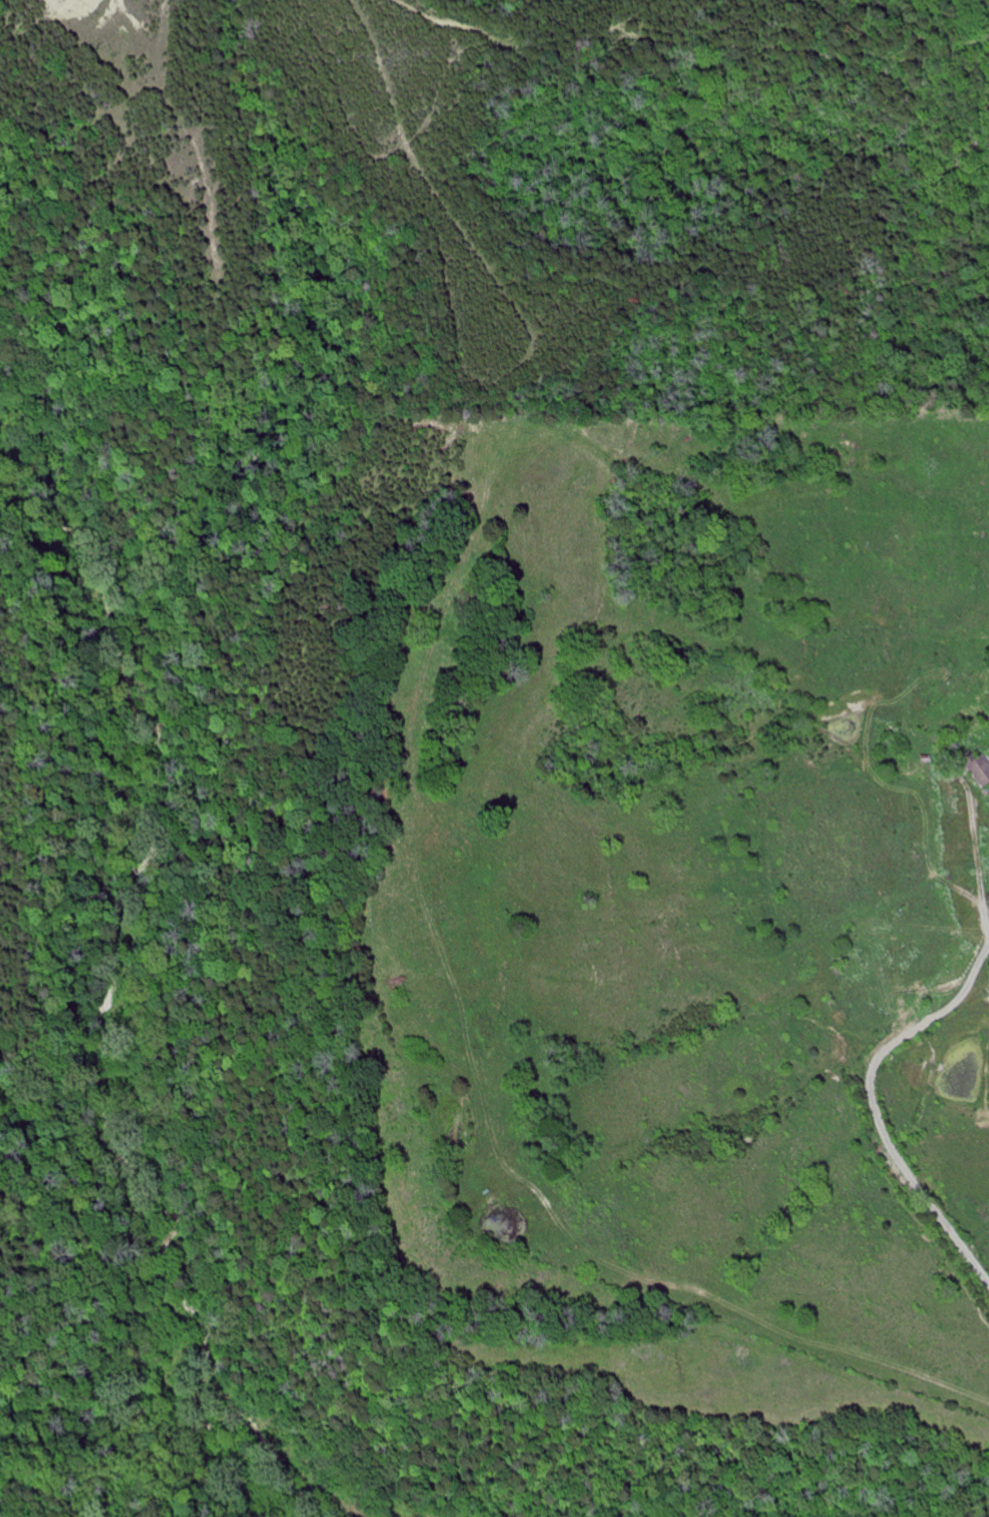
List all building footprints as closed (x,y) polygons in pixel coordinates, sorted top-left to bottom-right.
[(979,753),(963,763),(978,788),(988,782),(988,769),(979,753)]
